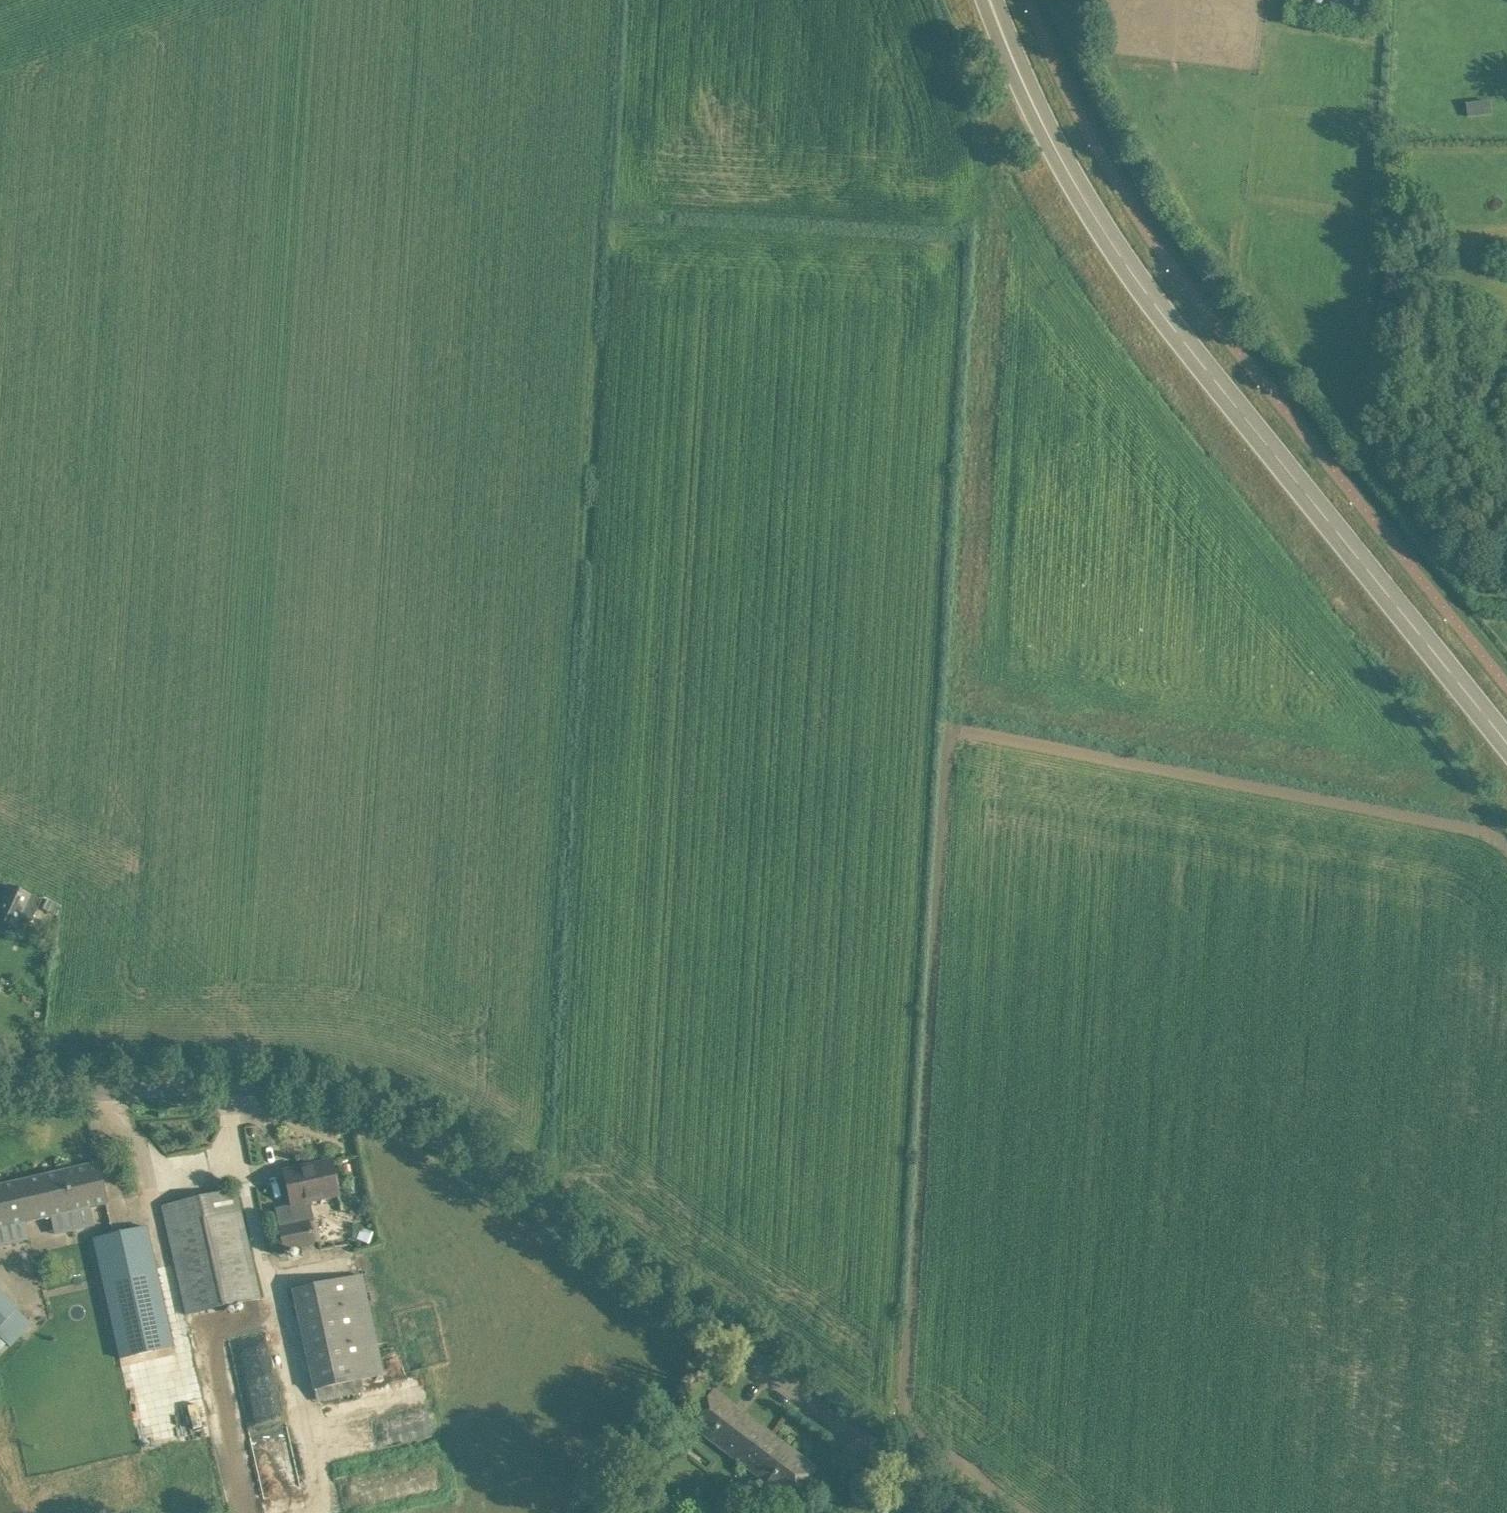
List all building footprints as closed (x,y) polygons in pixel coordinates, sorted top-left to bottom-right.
[(1490,101),(1467,104),(1469,117),(1492,114),(1490,101)] [(16,929),(32,894),(8,884),(0,901),(0,922),(16,929)] [(0,986),(0,993),(10,996),(14,982),(2,978),(0,986)] [(157,1115),(157,1123),(168,1123),(167,1114),(157,1115)] [(284,1171),(289,1191),(292,1204),(338,1194),(331,1161),(284,1171)] [(108,1203),(99,1163),(0,1185),(0,1228),(108,1203)] [(163,1206),(167,1228),(187,1315),(260,1299),(236,1190),(163,1206)] [(352,1221),(320,1223),(321,1241),(353,1240),(352,1221)] [(279,1229),(284,1250),(300,1246),(314,1243),(309,1222),(279,1229)] [(147,1227),(93,1239),(120,1358),(174,1346),(147,1227)] [(360,1227),(356,1239),(367,1243),(372,1232),(360,1227)] [(314,1243),(300,1246),(302,1254),(315,1250),(314,1243)] [(293,1290),(315,1390),(383,1375),(362,1275),(293,1290)] [(10,1346),(32,1323),(17,1309),(0,1292),(0,1337),(10,1346)] [(713,1390),(701,1405),(688,1422),(766,1482),(762,1488),(785,1506),(814,1467),(713,1390)]
